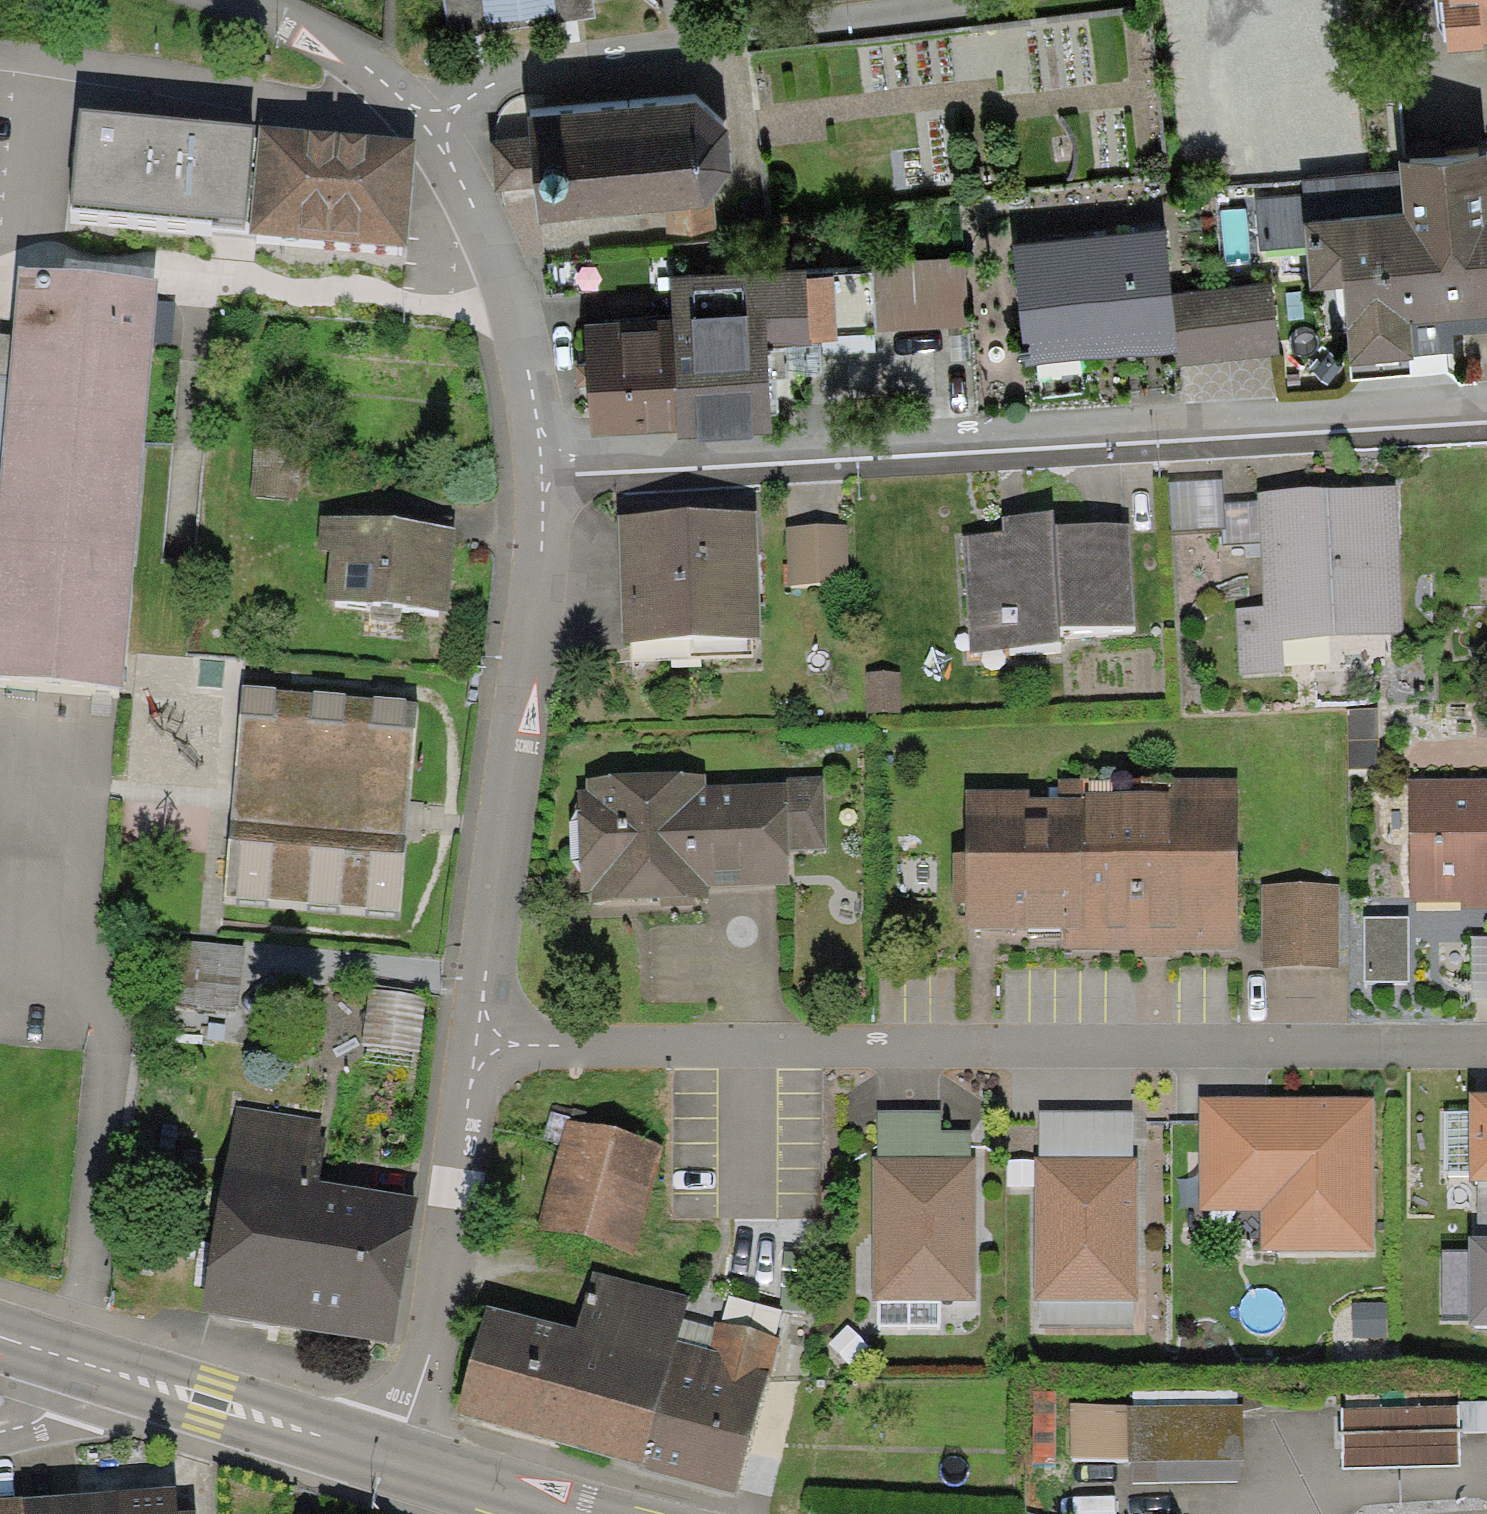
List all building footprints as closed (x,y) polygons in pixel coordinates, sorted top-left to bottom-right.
[(448,37),(595,18),(592,0),(443,0),(448,37)] [(1449,6),(1443,6),(1448,54),(1486,50),(1486,0),(1448,0),(1449,6)] [(694,106),(527,119),(529,138),(491,141),(495,192),(533,189),(536,224),(665,213),(666,245),(715,242),(714,196),(730,173),(726,132),(694,106)] [(415,140),(77,111),(69,208),(247,223),(247,233),(406,247),(415,140)] [(1399,162),(1400,172),(1300,180),(1301,196),(1256,200),(1260,251),(1306,248),(1309,292),(1342,290),(1348,367),(1412,362),(1411,358),(1465,354),(1463,336),(1486,334),(1486,245),(1485,222),(1486,221),(1486,159),(1486,156),(1399,162)] [(1172,294),(1166,232),(1013,246),(1024,367),(1136,357),(1177,353),(1172,294)] [(965,260),(874,264),(874,273),(878,335),(968,330),(965,260)] [(17,266),(11,335),(8,377),(0,376),(0,678),(123,689),(158,278),(17,266)] [(806,271),(670,278),(672,323),(677,434),(678,440),(771,435),(767,348),(810,346),(810,344),(806,280),(806,271)] [(878,335),(874,273),(833,276),(833,278),(806,280),(810,344),(837,342),(836,337),(878,335)] [(1272,285),(1172,294),(1177,353),(1178,366),(1279,356),(1272,285)] [(672,323),(587,326),(589,388),(591,437),(677,434),(672,323)] [(0,334),(0,376),(8,377),(11,335),(0,334)] [(253,446),(249,495),(295,499),(298,449),(253,446)] [(1221,479),(1168,482),(1171,531),(1222,528),(1224,528),(1223,504),(1221,479)] [(1403,632),(1398,487),(1332,489),(1258,491),(1258,502),(1260,543),(1262,608),(1237,609),(1239,675),(1285,673),(1283,636),(1403,632)] [(1258,502),(1223,504),(1224,528),(1222,528),(1223,545),(1260,543),(1258,502)] [(623,643),(761,639),(757,510),(619,514),(620,551),(623,643)] [(1003,531),(963,537),(970,653),(1058,640),(1058,627),(1135,626),(1129,523),(1054,525),(1054,511),(1003,516),(1003,531)] [(441,527),(321,514),(318,548),(331,549),(326,598),(446,611),(455,528),(441,527)] [(846,522),(787,524),(789,583),(848,581),(846,522)] [(901,674),(865,673),(864,716),(901,716),(901,674)] [(418,702),(244,685),(223,896),(398,913),(418,702)] [(705,775),(585,778),(585,790),(578,791),(581,892),(589,892),(589,902),(615,901),(661,900),(661,905),(675,905),(692,904),(692,899),(709,898),(709,886),(789,883),(788,850),(825,848),(823,778),(786,779),(786,783),(706,786),(705,775)] [(1233,951),(1234,779),(1059,778),(1059,792),(967,792),(966,930),(1065,930),(1065,951),(1233,951)] [(1467,779),(1409,779),(1410,902),(1460,901),(1460,909),(1486,908),(1486,779),(1467,779)] [(1337,965),(1336,885),(1261,885),(1262,966),(1337,965)] [(1407,918),(1365,919),(1366,983),(1408,982),(1407,918)] [(1472,936),(1472,998),(1486,998),(1486,936),(1472,936)] [(182,941),(176,1003),(243,1010),(250,948),(182,941)] [(424,995),(370,989),(363,1045),(418,1051),(424,995)] [(1469,1093),(1469,1113),(1469,1174),(1469,1181),(1478,1181),(1486,1181),(1486,1093),(1469,1093)] [(1375,1252),(1375,1098),(1277,1098),(1200,1098),(1200,1210),(1261,1210),(1261,1252),(1375,1252)] [(201,1312),(392,1343),(416,1197),(318,1181),(328,1120),(235,1105),(201,1312)] [(878,1110),(877,1157),(971,1158),(971,1131),(941,1130),(942,1111),(878,1110)] [(1038,1111),(1038,1157),(1132,1157),(1132,1111),(1038,1111)] [(1445,1174),(1469,1174),(1469,1113),(1444,1113),(1445,1174)] [(661,1143),(566,1118),(537,1226),(633,1251),(661,1143)] [(976,1158),(971,1158),(877,1157),(873,1157),(872,1301),(975,1302),(976,1237),(976,1158)] [(1038,1157),(1033,1157),(1033,1302),(1138,1302),(1138,1213),(1138,1157),(1132,1157),(1038,1157)] [(1477,1236),(1486,1236),(1486,1181),(1478,1181),(1477,1236)] [(1477,1236),(1469,1236),(1469,1252),(1469,1320),(1469,1325),(1486,1325),(1486,1236),(1477,1236)] [(1469,1320),(1469,1252),(1442,1252),(1442,1320),(1469,1320)] [(560,1444),(639,1466),(676,1337),(681,1318),(687,1298),(591,1271),(574,1330),(486,1305),(455,1414),(560,1444)] [(729,1295),(721,1322),(774,1338),(782,1310),(729,1295)] [(1386,1303),(1352,1303),(1352,1338),(1386,1338),(1386,1303)] [(892,1310),(893,1336),(951,1334),(950,1308),(892,1310)] [(715,1327),(681,1318),(676,1337),(710,1347),(715,1327)] [(676,1337),(639,1466),(679,1477),(735,1493),(779,1339),(774,1338),(721,1322),(717,1321),(715,1327),(710,1347),(676,1337)] [(1055,1392),(1032,1392),(1033,1464),(1056,1464),(1055,1392)] [(1127,1404),(1071,1404),(1070,1458),(1127,1458),(1127,1404)] [(1243,1436),(1242,1405),(1127,1404),(1127,1458),(1127,1462),(1133,1462),(1133,1484),(1243,1484),(1243,1436)] [(1459,1467),(1458,1406),(1344,1408),(1345,1469),(1459,1467)] [(0,1499),(0,1513),(194,1513),(193,1510),(176,1511),(175,1487),(0,1499)]
